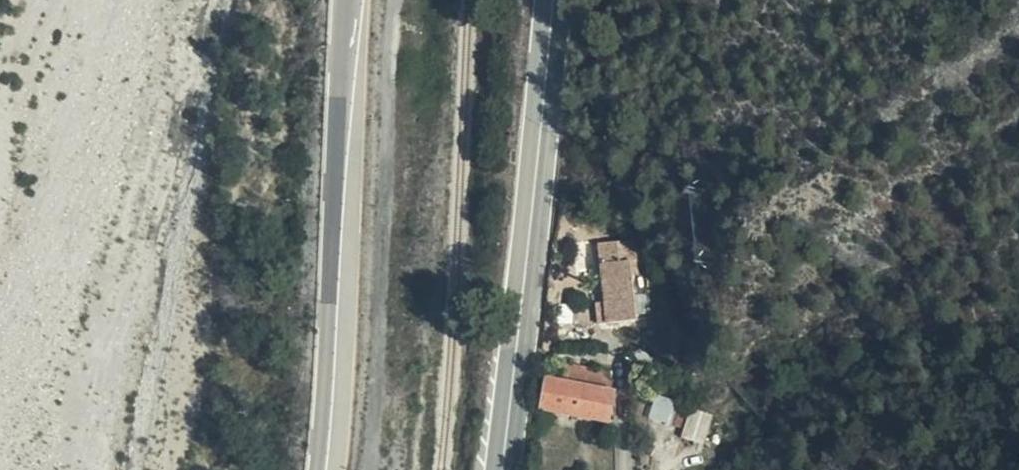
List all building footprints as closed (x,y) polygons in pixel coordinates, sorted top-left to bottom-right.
[(617,216),(589,224),(606,297),(635,289),(617,216)] [(563,408),(611,414),(611,407),(610,387),(605,361),(565,354),(562,369),(545,367),(540,399),(563,408)] [(671,395),(656,390),(649,412),(666,417),(671,395)] [(539,404),(563,408),(540,399),(539,404)]
